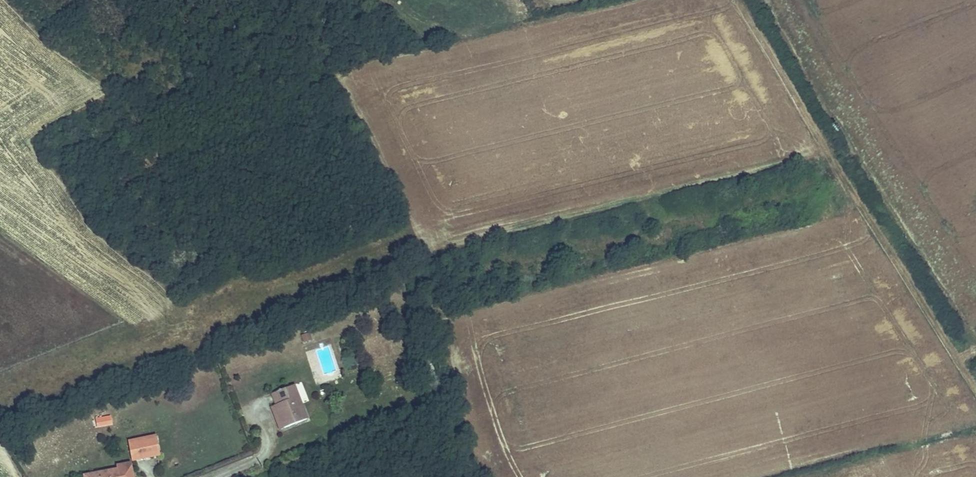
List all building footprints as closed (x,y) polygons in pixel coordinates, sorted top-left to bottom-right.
[(286,408),(279,411),(287,432),(311,422),(298,389),(281,395),(286,408)] [(157,444),(130,448),(133,466),(160,462),(157,444)]
